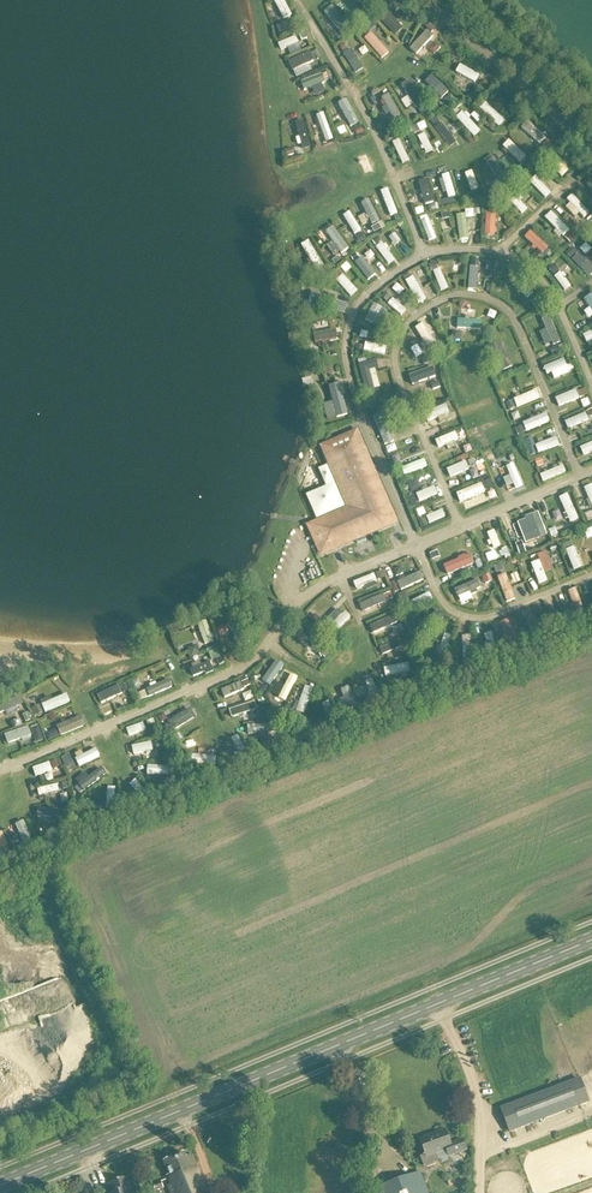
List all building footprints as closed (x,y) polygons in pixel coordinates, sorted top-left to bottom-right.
[(291,17),(284,0),(274,0),(281,20),(291,17)] [(331,5),(323,12),(339,30),(347,23),(331,5)] [(396,36),(404,28),(384,8),(376,15),(396,36)] [(290,30),(295,28),(292,21),(286,24),(290,30)] [(374,21),(361,30),(367,37),(379,28),(374,21)] [(425,29),(431,34),(435,30),(430,25),(425,29)] [(382,59),(390,53),(372,32),(364,39),(382,59)] [(304,34),(298,36),(301,43),(306,40),(304,34)] [(298,37),(278,43),(280,50),(288,48),(290,54),(302,50),(298,37)] [(435,44),(428,51),(434,56),(440,49),(435,44)] [(355,74),(364,68),(353,48),(343,54),(355,74)] [(469,79),(473,71),(455,64),(452,72),(469,79)] [(329,73),(323,76),(325,81),(332,79),(329,73)] [(485,81),(480,86),(485,91),(490,86),(485,81)] [(391,93),(382,97),(391,120),(400,116),(391,93)] [(492,93),(488,97),(493,102),(497,98),(492,93)] [(337,104),(349,128),(359,123),(347,98),(337,104)] [(480,108),(499,128),(506,121),(486,101),(480,108)] [(423,119),(429,115),(424,106),(417,110),(423,119)] [(450,111),(456,117),(460,113),(455,107),(450,111)] [(323,134),(331,131),(324,111),(316,114),(323,134)] [(476,111),(471,116),(480,123),(484,119),(476,111)] [(430,121),(435,128),(440,124),(435,117),(430,121)] [(401,119),(395,122),(398,127),(403,124),(401,119)] [(303,120),(294,122),(302,150),(311,147),(303,120)] [(386,120),(379,124),(385,133),(392,129),(386,120)] [(354,130),(357,137),(363,134),(359,126),(355,128),(356,130),(354,130)] [(420,135),(424,153),(433,151),(429,133),(420,135)] [(392,135),(386,138),(389,143),(395,140),(392,135)] [(399,139),(392,142),(402,164),(409,161),(399,139)] [(547,152),(552,146),(547,141),(541,147),(547,152)] [(521,163),(527,158),(509,142),(504,148),(521,163)] [(560,155),(566,149),(560,145),(555,151),(560,155)] [(487,161),(498,184),(507,179),(496,156),(487,161)] [(562,177),(567,172),(552,158),(547,162),(562,177)] [(527,172),(534,165),(529,160),(522,166),(527,172)] [(464,174),(472,192),(480,189),(473,170),(464,174)] [(417,182),(425,206),(434,203),(427,179),(417,182)] [(498,185),(491,188),(495,195),(502,192),(498,185)] [(391,217),(399,213),(388,188),(380,191),(391,217)] [(506,205),(512,199),(507,194),(501,199),(506,205)] [(361,201),(369,225),(379,222),(371,198),(361,201)] [(455,206),(453,199),(440,202),(442,209),(455,206)] [(491,205),(484,206),(485,214),(492,213),(491,205)] [(562,237),(570,231),(551,210),(544,217),(562,237)] [(350,211),(343,215),(354,235),(361,231),(350,211)] [(421,220),(428,242),(437,239),(429,217),(421,220)] [(380,223),(373,227),(376,232),(383,228),(380,223)] [(332,225),(325,230),(339,248),(346,243),(332,225)] [(523,238),(542,255),(549,247),(530,230),(523,238)] [(571,233),(564,239),(570,245),(576,238),(571,233)] [(356,238),(360,244),(366,240),(362,234),(356,238)] [(377,239),(372,242),(375,247),(380,243),(377,239)] [(308,240),(300,245),(316,271),(324,266),(308,240)] [(375,247),(389,265),(395,260),(382,243),(375,247)] [(580,248),(586,255),(591,250),(591,249),(586,243),(580,248)] [(572,249),(566,255),(571,260),(577,254),(572,249)] [(355,254),(350,258),(353,263),(358,259),(355,254)] [(591,269),(591,266),(582,255),(575,261),(586,274),(591,269)] [(339,257),(332,262),(336,267),(342,262),(339,257)] [(471,260),(471,268),(478,268),(479,261),(471,260)] [(489,261),(486,268),(496,271),(498,264),(489,261)] [(435,262),(428,265),(431,272),(438,270),(435,262)] [(554,265),(548,270),(553,276),(559,272),(554,265)] [(421,267),(415,271),(419,279),(426,275),(421,267)] [(530,298),(535,292),(515,274),(510,280),(530,298)] [(418,304),(426,300),(413,276),(405,281),(418,304)] [(335,300),(337,296),(328,293),(323,305),(344,314),(348,305),(335,300)] [(385,293),(381,297),(387,302),(391,298),(385,293)] [(393,298),(387,304),(402,316),(407,310),(393,298)] [(536,298),(531,302),(535,306),(540,302),(536,298)] [(551,316),(543,318),(551,346),(559,344),(551,316)] [(461,328),(480,329),(480,320),(461,319),(461,328)] [(415,327),(428,352),(437,347),(424,322),(415,327)] [(313,341),(336,341),(336,331),(312,332),(313,341)] [(582,335),(586,344),(591,341),(591,331),(582,335)] [(419,356),(426,352),(420,342),(413,346),(419,356)] [(505,351),(499,354),(494,342),(484,347),(497,374),(513,367),(505,351)] [(557,347),(549,351),(552,356),(560,352),(557,347)] [(428,357),(422,360),(424,366),(430,363),(428,357)] [(374,382),(370,370),(379,367),(376,359),(358,364),(367,396),(376,393),(372,382),(374,382)] [(407,375),(411,385),(436,377),(433,367),(407,375)] [(329,385),(335,418),(346,416),(341,383),(329,385)] [(517,408),(540,398),(536,389),(513,399),(517,408)] [(584,390),(577,392),(580,399),(586,396),(584,390)] [(508,411),(515,409),(512,402),(505,404),(508,411)] [(526,432),(550,421),(546,412),(522,423),(526,432)] [(522,427),(515,430),(518,436),(524,433),(522,427)] [(312,529),(322,551),(391,521),(355,437),(320,451),(327,467),(319,471),(326,488),(307,497),(319,526),(312,529)] [(591,452),(591,442),(579,447),(583,456),(591,452)] [(451,477),(477,467),(474,458),(447,468),(451,477)] [(543,482),(566,473),(563,465),(540,475),(543,482)] [(490,481),(484,484),(486,489),(492,487),(490,481)] [(569,523),(579,519),(569,493),(559,497),(569,523)] [(414,496),(407,499),(410,506),(417,503),(414,496)] [(480,497),(464,501),(467,509),(482,505),(480,497)] [(442,509),(426,517),(429,525),(446,517),(442,509)] [(536,549),(533,541),(542,537),(533,515),(516,521),(528,552),(536,549)] [(425,520),(419,522),(421,529),(428,526),(425,520)] [(552,538),(557,536),(554,529),(549,531),(552,538)] [(493,548),(501,545),(495,530),(487,533),(493,548)] [(563,542),(565,549),(571,547),(569,540),(563,542)] [(574,570),(584,567),(576,546),(566,549),(574,570)] [(446,576),(474,564),(470,553),(442,565),(446,576)] [(483,567),(480,561),(474,563),(477,570),(483,567)] [(501,565),(494,568),(496,574),(504,571),(501,565)] [(398,580),(400,589),(424,583),(422,573),(398,580)] [(499,576),(503,599),(513,597),(509,574),(499,576)] [(489,577),(482,580),(484,585),(491,582),(489,577)] [(470,594),(482,589),(478,579),(454,590),(461,605),(473,599),(470,594)] [(395,582),(389,585),(393,594),(399,591),(395,582)] [(576,588),(568,591),(577,616),(585,613),(576,588)] [(408,599),(412,609),(431,600),(427,590),(408,599)] [(328,623),(345,606),(337,598),(320,615),(328,623)] [(276,602),(268,605),(271,611),(278,607),(276,602)] [(524,612),(527,632),(538,631),(535,610),(524,612)] [(421,634),(442,620),(437,612),(416,626),(421,634)] [(315,615),(310,621),(318,629),(323,623),(315,615)] [(578,619),(580,623),(581,625),(588,623),(585,616),(578,619)] [(511,618),(499,622),(506,645),(519,641),(511,618)] [(205,645),(215,640),(205,621),(196,626),(205,645)] [(352,624),(332,637),(336,644),(357,631),(352,624)] [(307,625),(300,631),(308,640),(314,634),(307,625)] [(224,626),(216,632),(220,638),(228,632),(224,626)] [(399,627),(393,629),(396,636),(402,633),(399,627)] [(494,632),(485,634),(489,651),(498,649),(494,632)] [(445,634),(441,649),(449,651),(453,636),(445,634)] [(471,654),(472,635),(463,635),(463,654),(471,654)] [(401,640),(403,646),(409,644),(407,638),(401,640)] [(400,640),(380,648),(383,655),(403,647),(400,640)] [(188,648),(190,656),(199,653),(197,645),(188,648)] [(501,649),(503,653),(504,656),(511,653),(508,646),(501,649)] [(324,647),(317,653),(322,658),(328,653),(324,647)] [(241,649),(236,652),(241,659),(245,655),(241,649)] [(275,660),(262,681),(271,687),(285,666),(275,660)] [(214,671),(210,661),(201,665),(200,661),(189,665),(194,678),(214,671)] [(290,673),(281,689),(289,693),(298,678),(290,673)] [(148,686),(152,696),(172,688),(168,678),(148,686)] [(373,678),(365,681),(372,699),(380,696),(373,678)] [(248,681),(242,683),(244,689),(250,687),(248,681)] [(100,704),(122,694),(118,685),(95,696),(100,704)] [(263,685),(258,692),(264,697),(269,690),(263,685)] [(305,686),(296,711),(305,714),(315,689),(305,686)] [(350,687),(343,690),(351,708),(358,705),(350,687)] [(45,713),(70,703),(65,692),(40,703),(45,713)] [(17,706),(13,699),(0,705),(0,714),(17,706)] [(231,719),(259,709),(256,701),(228,711),(231,719)] [(381,701),(375,703),(378,709),(383,707),(381,701)] [(39,707),(31,710),(35,717),(42,714),(39,707)] [(167,721),(173,731),(195,718),(189,708),(167,721)] [(369,709),(363,711),(367,719),(375,715),(372,710),(369,709)] [(28,714),(22,716),(25,723),(31,721),(28,714)] [(56,727),(60,736),(85,726),(80,716),(56,727)] [(362,723),(361,722),(359,717),(346,723),(347,726),(348,729),(362,723)] [(144,722),(125,729),(128,737),(147,730),(144,722)] [(267,733),(266,724),(246,725),(246,734),(267,733)] [(7,744),(31,736),(28,726),(4,734),(7,744)] [(38,727),(30,730),(35,744),(43,741),(38,727)] [(52,735),(48,733),(45,735),(48,742),(54,739),(52,735)] [(239,735),(232,737),(236,752),(244,750),(239,735)] [(154,752),(153,743),(131,745),(132,753),(154,752)] [(83,755),(81,751),(73,754),(79,767),(100,757),(96,749),(83,755)] [(191,756),(190,765),(217,765),(217,756),(191,756)] [(56,761),(51,763),(53,770),(59,767),(56,761)] [(76,769),(73,764),(66,768),(69,773),(76,769)] [(147,774),(168,775),(168,766),(147,765),(147,774)] [(88,777),(85,772),(75,779),(83,792),(107,776),(102,768),(88,777)] [(135,779),(130,784),(142,797),(147,792),(135,779)] [(170,793),(172,783),(165,781),(163,791),(170,793)] [(57,785),(37,788),(38,795),(59,792),(57,785)] [(117,806),(116,787),(107,787),(108,806),(117,806)] [(64,818),(64,809),(36,809),(36,817),(64,818)] [(22,823),(16,827),(28,845),(34,841),(22,823)] [(0,832),(0,854),(2,861),(12,857),(3,831),(0,832)] [(580,1080),(501,1110),(509,1132),(588,1102),(580,1080)] [(419,1141),(425,1156),(420,1158),(423,1166),(427,1168),(436,1165),(438,1161),(435,1154),(446,1151),(452,1156),(466,1150),(463,1140),(450,1145),(445,1131),(419,1141)] [(191,1157),(185,1159),(183,1154),(162,1162),(169,1179),(166,1180),(169,1187),(167,1187),(170,1192),(205,1192),(191,1157)] [(385,1186),(376,1189),(377,1192),(425,1192),(418,1174),(385,1186)] [(127,1177),(108,1184),(111,1192),(134,1192),(127,1177)] [(152,1186),(155,1192),(164,1189),(161,1182),(152,1186)]
